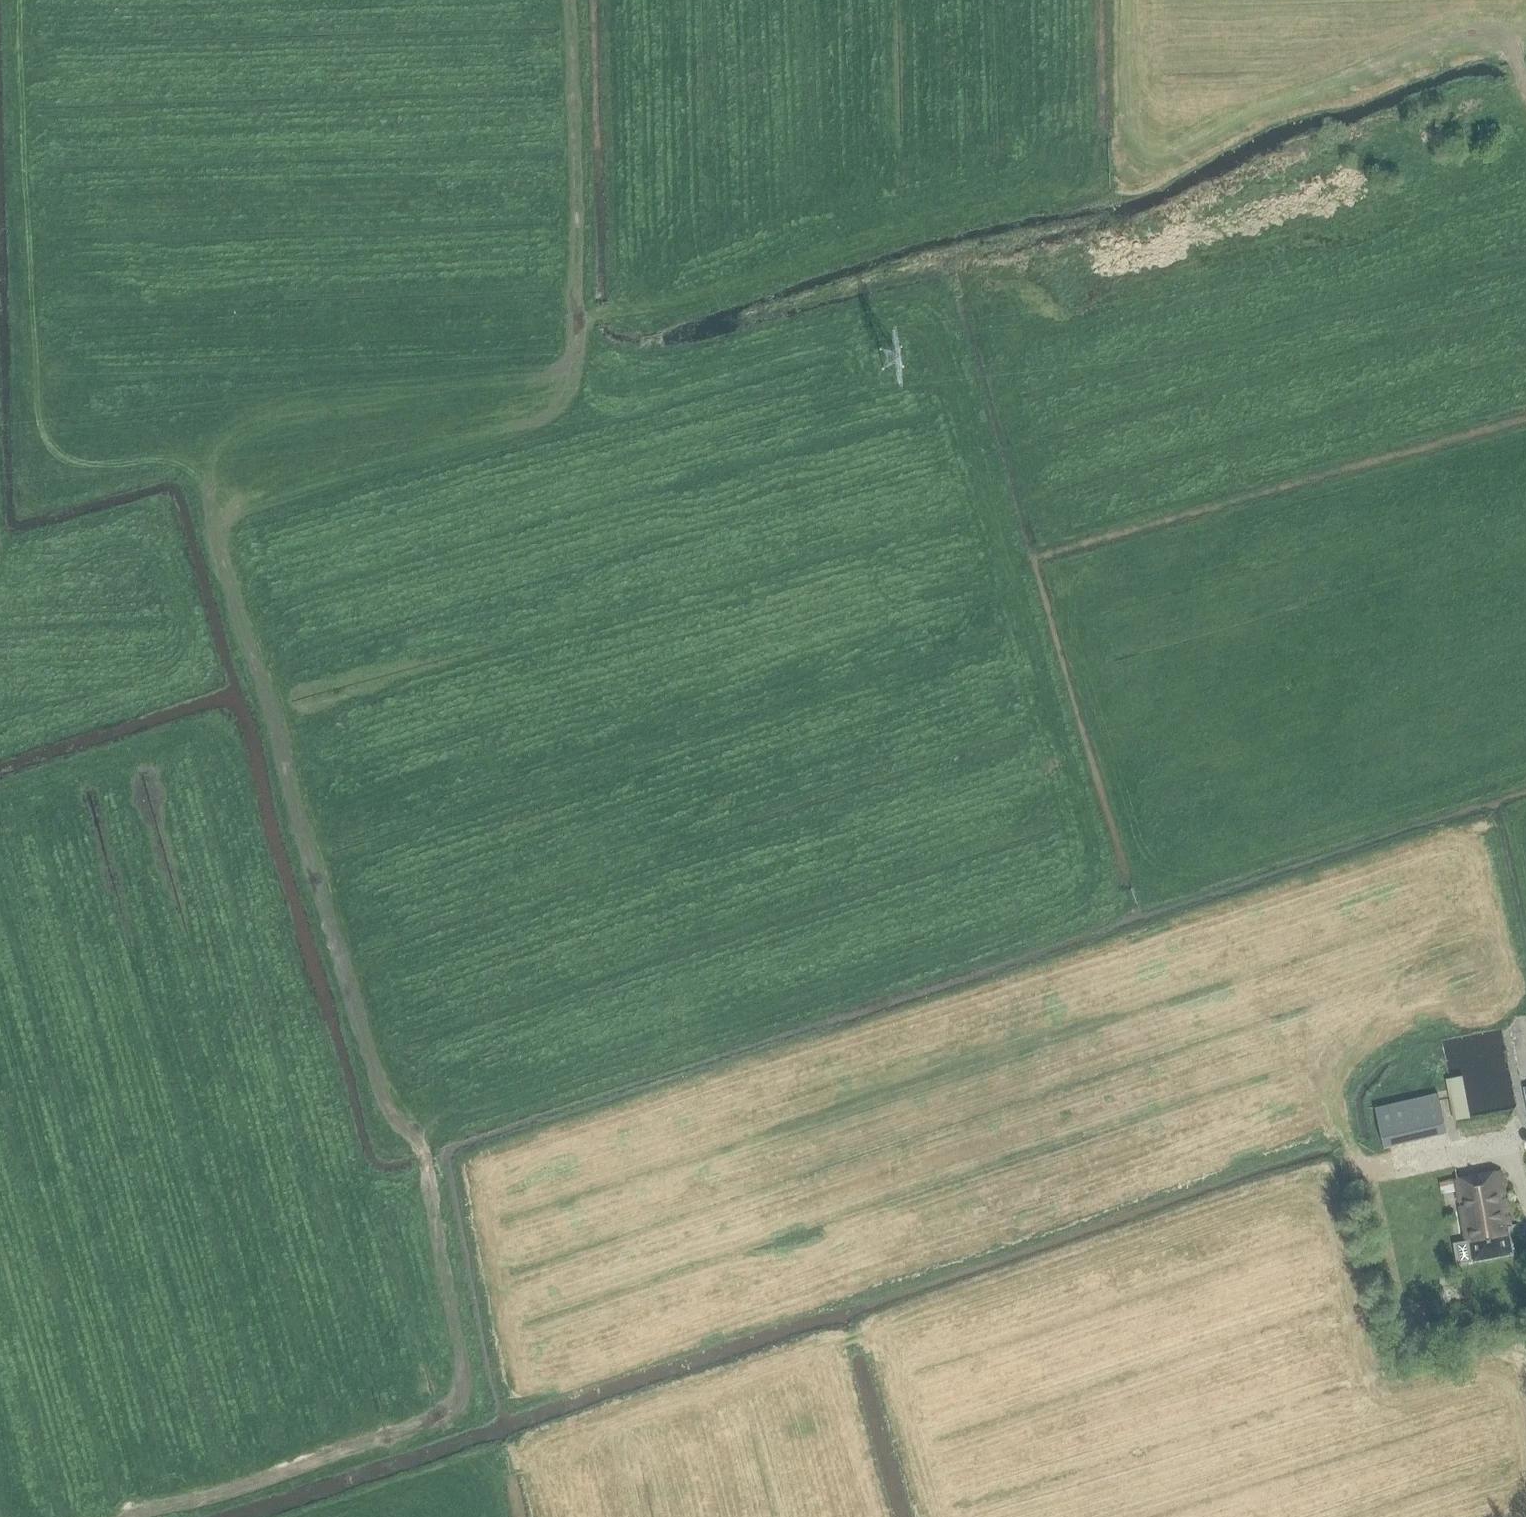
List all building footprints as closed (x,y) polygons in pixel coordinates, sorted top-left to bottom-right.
[(1450,1081),(1456,1123),(1472,1121),(1467,1079),(1450,1081)] [(1441,1094),(1379,1106),(1387,1146),(1449,1133),(1441,1094)] [(1472,1262),(1513,1255),(1508,1226),(1511,1226),(1501,1173),(1455,1181),(1466,1243),(1455,1245),(1458,1260),(1461,1263),(1472,1261),(1472,1262)]
